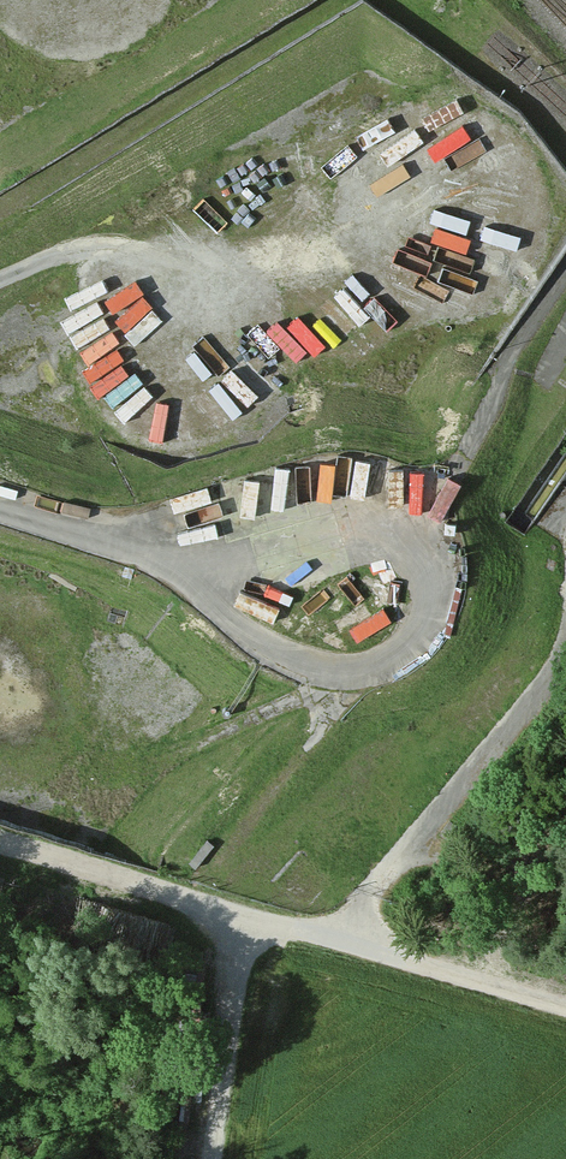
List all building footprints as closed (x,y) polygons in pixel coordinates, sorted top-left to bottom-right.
[(380,159),(413,134),(403,121),(370,145),(380,159)] [(428,291),(456,302),(470,266),(442,256),(428,291)] [(342,277),(277,334),(303,363),(354,319),(343,307),(358,294),(342,277)] [(101,389),(135,372),(117,335),(83,352),(101,389)] [(195,396),(217,422),(265,382),(244,356),(195,396)] [(361,454),(354,493),(408,502),(414,463),(361,454)] [(189,538),(225,529),(223,517),(273,506),(265,472),(179,492),(189,538)]
